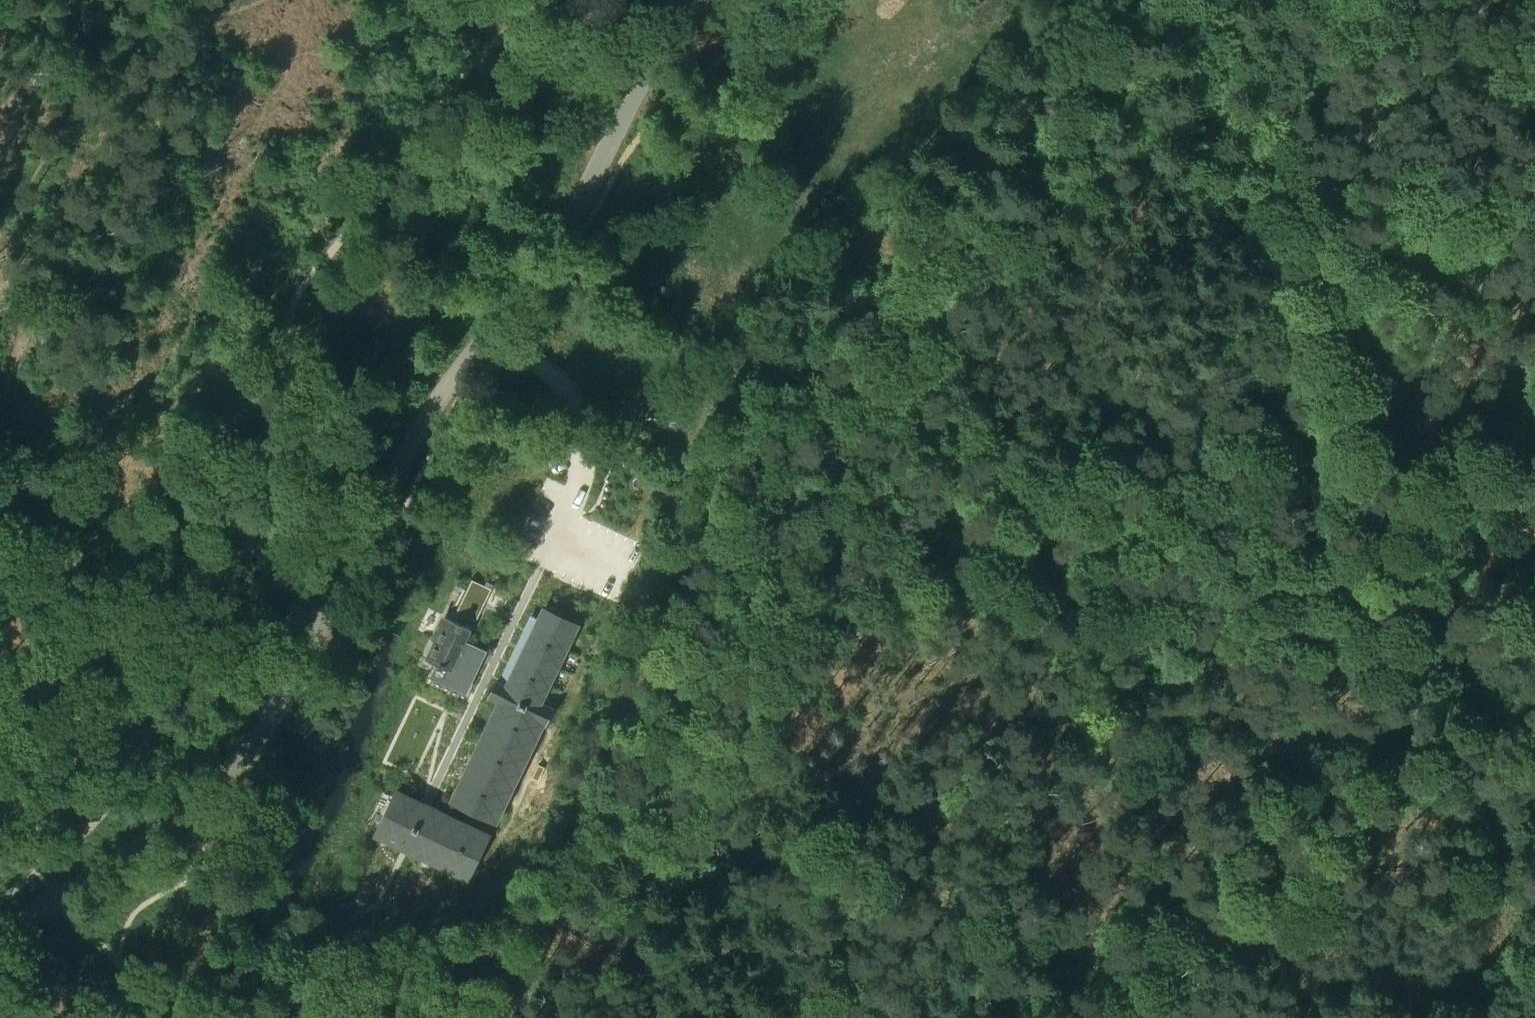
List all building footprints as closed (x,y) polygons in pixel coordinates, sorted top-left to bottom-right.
[(471,579),(456,611),(476,619),(490,587),(471,579)] [(471,762),(462,778),(454,793),(490,813),(498,797),(507,782),(516,766),(524,750),(533,734),(542,719),(543,719),(551,706),(540,699),(549,683),(558,666),(567,650),(575,634),(571,632),(574,628),(548,614),(546,618),(542,616),(534,631),(525,648),(516,664),(507,681),(497,676),(490,690),(505,699),(497,714),(488,730),(479,746),(471,762)] [(426,657),(433,661),(438,663),(432,675),(465,691),(473,674),(474,674),(480,660),(475,658),(479,650),(463,643),(470,628),(449,618),(447,617),(446,617),(426,657)] [(427,810),(419,806),(400,796),(398,799),(393,797),(380,822),(384,825),(382,829),(401,839),(409,843),(412,845),(428,854),(445,863),(461,872),(479,839),(463,830),(446,821),(436,815),(430,812),(427,810)]
